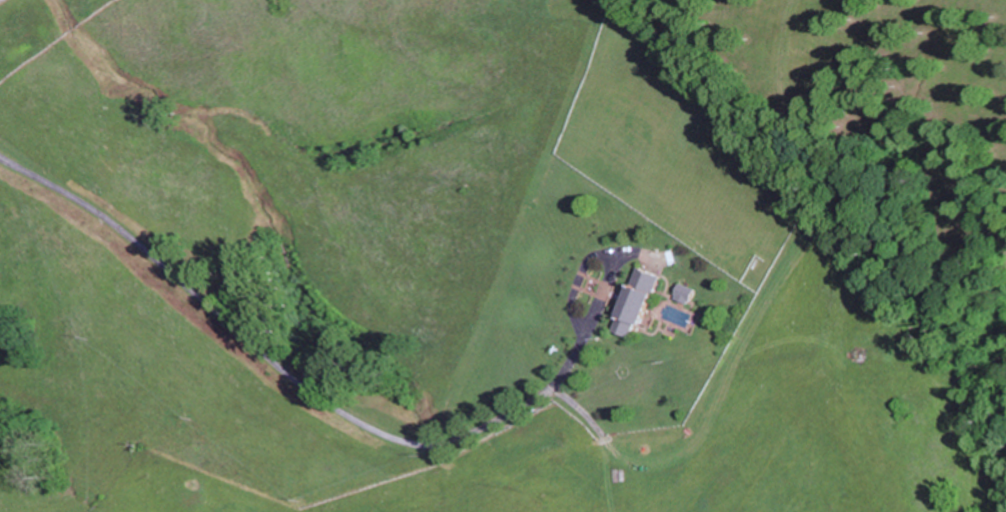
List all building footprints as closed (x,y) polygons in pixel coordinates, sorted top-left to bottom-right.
[(660,276),(637,269),(631,288),(623,285),(614,311),(620,313),(614,332),(630,338),(635,323),(643,326),(660,276)]
